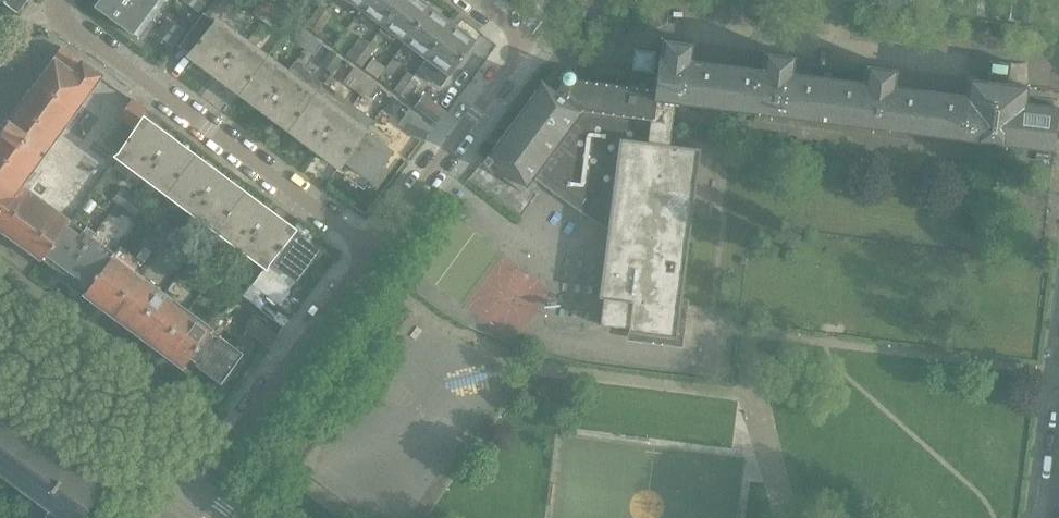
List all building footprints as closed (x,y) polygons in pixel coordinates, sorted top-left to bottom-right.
[(8,24),(26,0),(0,0),(0,18),(8,24)] [(152,20),(124,0),(102,0),(97,7),(139,38),(152,20)] [(152,20),(165,3),(161,0),(124,0),(152,20)] [(198,0),(185,0),(200,11),(205,5),(198,0)] [(257,0),(249,11),(258,18),(266,7),(257,0)] [(361,10),(368,0),(347,0),(361,10)] [(420,0),(368,0),(361,10),(405,43),(431,8),(420,0)] [(290,1),(284,9),(289,13),(296,5),(290,1)] [(278,15),(266,7),(258,18),(269,26),(278,15)] [(475,41),(431,8),(405,43),(450,76),(475,41)] [(318,12),(305,29),(310,33),(323,16),(318,12)] [(267,58),(217,20),(214,23),(204,16),(181,47),(191,55),(190,57),(240,94),(267,58)] [(323,16),(310,33),(315,36),(328,20),(323,16)] [(167,22),(163,28),(179,40),(184,34),(167,22)] [(179,40),(163,28),(158,34),(174,47),(179,40)] [(298,47),(307,54),(316,43),(307,36),(298,47)] [(644,88),(626,86),(577,80),(577,77),(576,75),(576,74),(575,74),(575,73),(574,73),(574,72),(573,72),(572,71),(571,71),(570,71),(569,70),(568,70),(567,70),(566,71),(565,71),(564,72),(562,73),(561,75),(560,79),(560,81),(561,84),(555,92),(543,83),(542,82),(487,157),(486,156),(482,162),(473,173),(471,177),(469,179),(469,180),(520,218),(538,194),(534,191),(539,183),(533,178),(534,177),(542,183),(550,189),(558,195),(566,201),(574,207),(583,213),(591,219),(599,224),(608,230),(604,264),(599,299),(603,300),(600,326),(628,329),(628,334),(676,340),(681,304),(682,299),(692,218),(701,150),(668,146),(670,136),(672,121),(674,110),(675,104),(765,116),(770,116),(983,143),(996,145),(999,145),(999,146),(1025,149),(1051,153),(1051,152),(1053,143),(1055,143),(1057,128),(1055,127),(1057,107),(1053,107),(1046,106),(1026,103),(1026,98),(1026,97),(1028,87),(1026,87),(1007,84),(1007,79),(1009,79),(1011,63),(988,60),(986,76),(988,76),(988,82),(968,79),(966,79),(964,96),(894,87),(897,70),(865,66),(863,83),(853,82),(837,80),(820,77),(803,75),(793,74),(795,57),(764,53),(761,70),(691,61),(694,44),(662,40),(660,57),(655,56),(655,53),(635,50),(634,55),(633,66),(632,70),(632,71),(646,72),(644,88)] [(319,62),(327,51),(316,43),(307,54),(303,60),(311,65),(315,60),(319,62)] [(360,44),(348,60),(354,65),(366,48),(360,44)] [(6,123),(0,131),(0,232),(41,262),(42,260),(68,225),(16,187),(98,75),(61,48),(51,61),(6,123)] [(366,48),(354,65),(360,69),(372,52),(366,48)] [(332,55),(325,64),(333,70),(340,61),(332,55)] [(316,94),(267,58),(240,94),(289,130),(316,94)] [(346,82),(356,90),(364,79),(354,71),(346,82)] [(404,77),(392,93),(398,97),(410,81),(404,77)] [(387,96),(375,86),(364,79),(356,90),(372,102),(374,99),(381,104),(387,96)] [(410,81),(398,97),(404,102),(416,85),(410,81)] [(366,131),(345,116),(352,107),(341,98),(334,108),(316,94),(289,130),(339,167),(344,160),(366,131)] [(424,96),(416,107),(437,123),(445,112),(424,96)] [(149,113),(132,100),(119,117),(137,130),(144,120),(149,113)] [(432,129),(409,112),(400,124),(423,141),(432,129)] [(144,120),(137,130),(117,156),(167,193),(194,157),(144,120)] [(370,125),(366,131),(344,160),(372,180),(392,153),(381,146),(387,138),(370,125)] [(243,194),(194,157),(167,193),(216,230),(243,194)] [(117,189),(110,199),(120,206),(128,197),(117,189)] [(293,231),(243,194),(216,230),(266,267),(271,261),(271,260),(291,232),(292,233),(293,231)] [(138,204),(128,197),(120,206),(131,214),(138,204)] [(116,207),(103,225),(119,236),(132,218),(116,207)] [(115,254),(70,221),(68,225),(42,260),(86,292),(112,258),(115,254)] [(171,243),(178,233),(168,226),(161,221),(154,231),(171,243)] [(318,252),(292,233),(291,232),(271,260),(271,261),(297,281),(318,252)] [(178,233),(171,243),(181,250),(188,240),(178,233)] [(143,249),(136,259),(144,265),(151,255),(143,249)] [(162,294),(115,260),(112,258),(86,292),(85,294),(134,331),(162,294)] [(217,261),(209,271),(220,278),(227,268),(217,261)] [(237,275),(227,268),(220,278),(229,285),(237,275)] [(294,315),(271,298),(254,285),(245,297),(262,309),(262,310),(284,327),(294,315)] [(211,331),(163,296),(162,294),(134,331),(184,368),(190,359),(210,332),(211,331)] [(246,332),(269,348),(278,336),(255,319),(246,332)] [(217,338),(210,332),(190,359),(197,364),(196,366),(221,384),(243,354),(218,336),(217,338)] [(103,492),(0,416),(0,474),(42,505),(32,517),(83,517),(103,492)]
